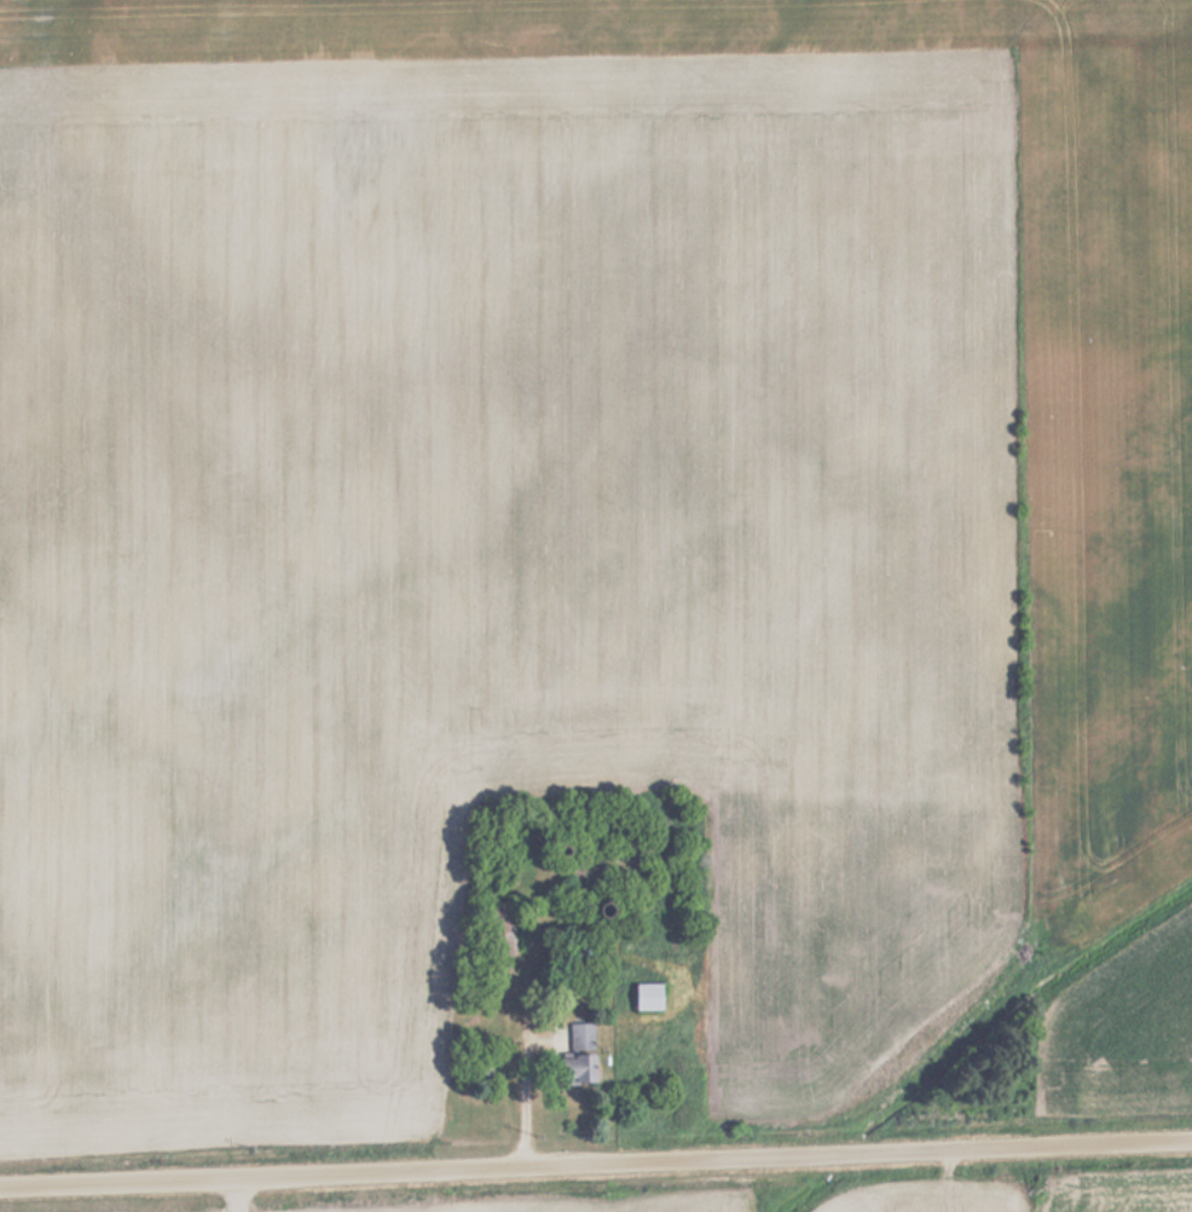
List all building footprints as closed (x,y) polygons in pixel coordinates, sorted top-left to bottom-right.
[(667,1010),(667,984),(639,984),(639,1010),(667,1010)] [(593,1023),(572,1023),(572,1050),(593,1050),(593,1023)] [(601,1084),(601,1055),(563,1055),(563,1084),(601,1084)]
